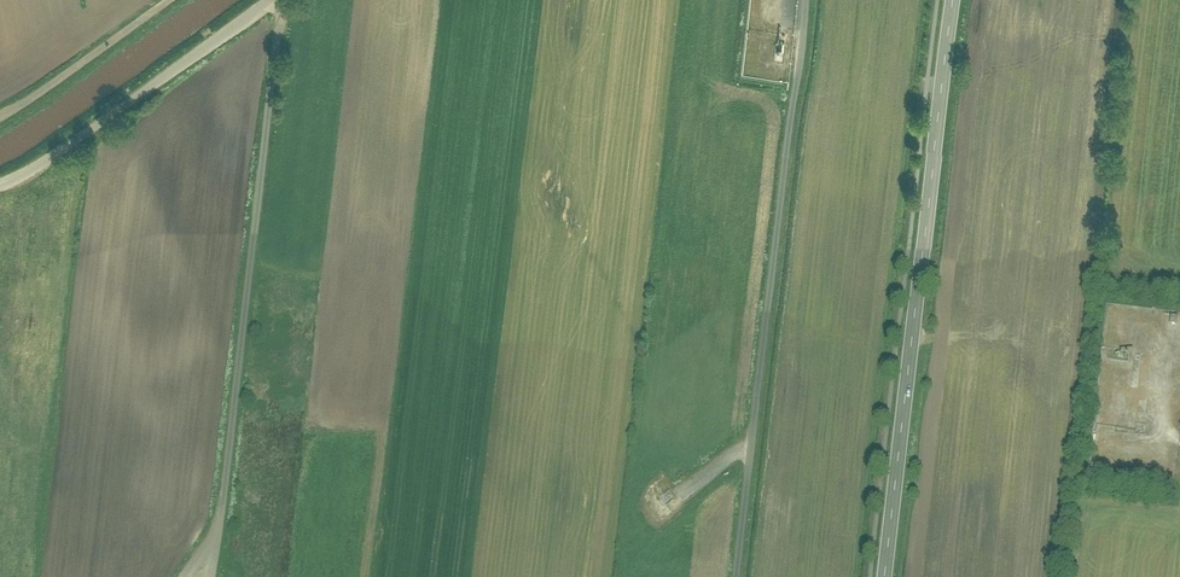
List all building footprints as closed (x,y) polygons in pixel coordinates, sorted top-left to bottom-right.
[(1168,318),(1167,329),(1179,330),(1179,319),(1168,318)]
